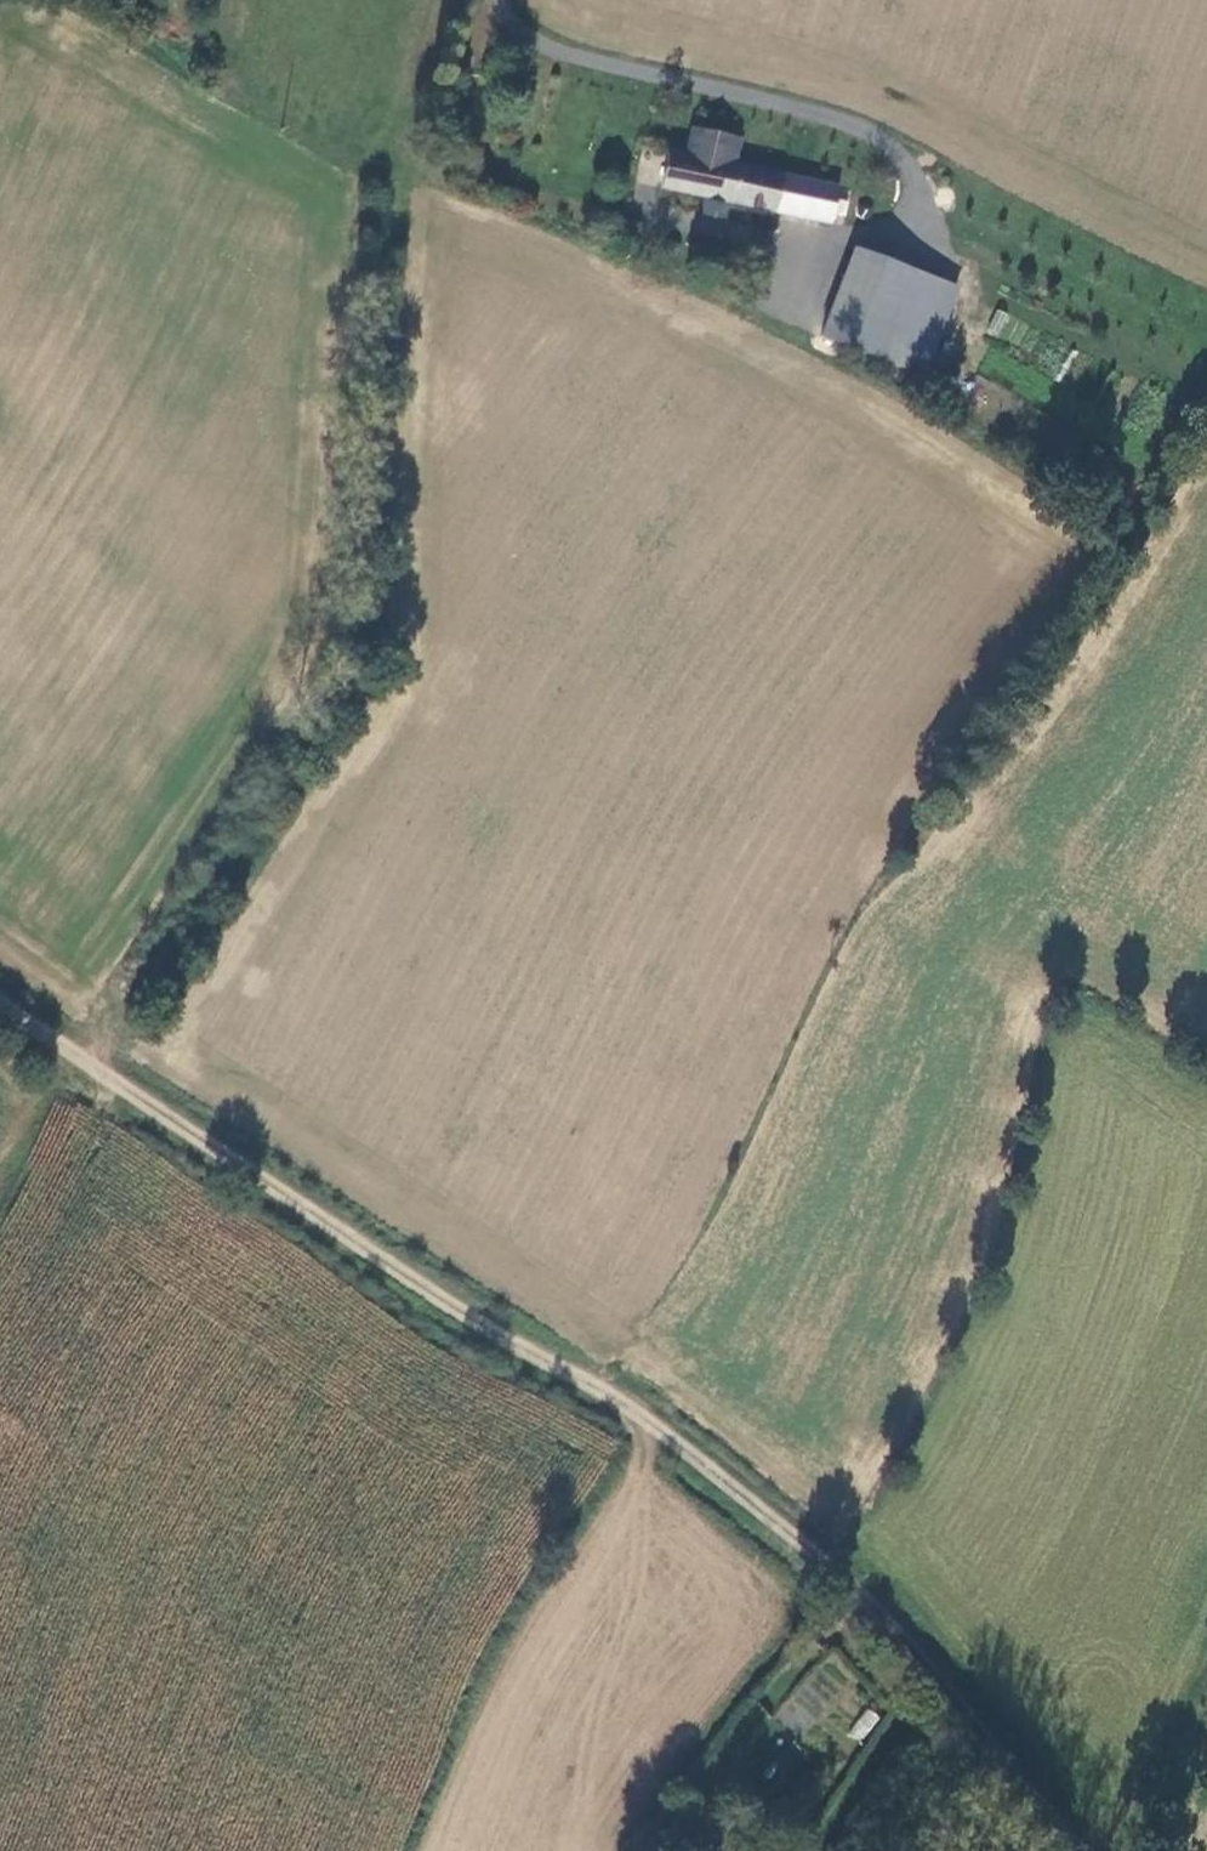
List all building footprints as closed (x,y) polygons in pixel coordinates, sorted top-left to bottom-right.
[(836,190),(768,176),(731,168),(737,143),(692,133),(688,147),(674,144),(663,194),(829,228),(836,190)] [(959,291),(854,255),(824,340),(931,375),(959,291)] [(863,1743),(878,1714),(864,1707),(848,1735),(863,1743)]
